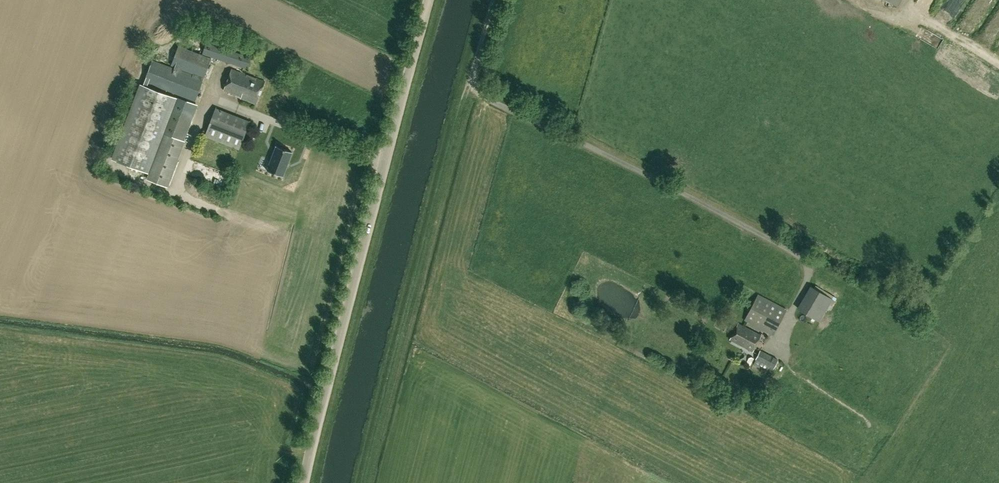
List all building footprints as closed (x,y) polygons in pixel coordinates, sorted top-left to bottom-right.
[(196,31),(196,39),(207,39),(208,31),(196,31)] [(175,57),(210,69),(214,55),(180,43),(175,57)] [(261,74),(216,56),(202,89),(248,107),(261,74)] [(238,149),(245,131),(249,122),(215,108),(205,136),(238,149)] [(171,118),(153,177),(174,183),(190,129),(178,126),(180,121),(171,118)] [(267,170),(282,176),(292,151),(276,146),(267,170)] [(200,172),(210,178),(215,170),(205,164),(200,172)] [(797,308),(820,322),(833,299),(810,286),(797,308)] [(773,336),(786,310),(759,295),(758,295),(744,320),(745,321),(773,336)] [(760,335),(738,324),(730,340),(752,351),(760,335)] [(773,369),(778,360),(760,350),(755,359),(753,364),(767,372),(770,367),(773,369)]
